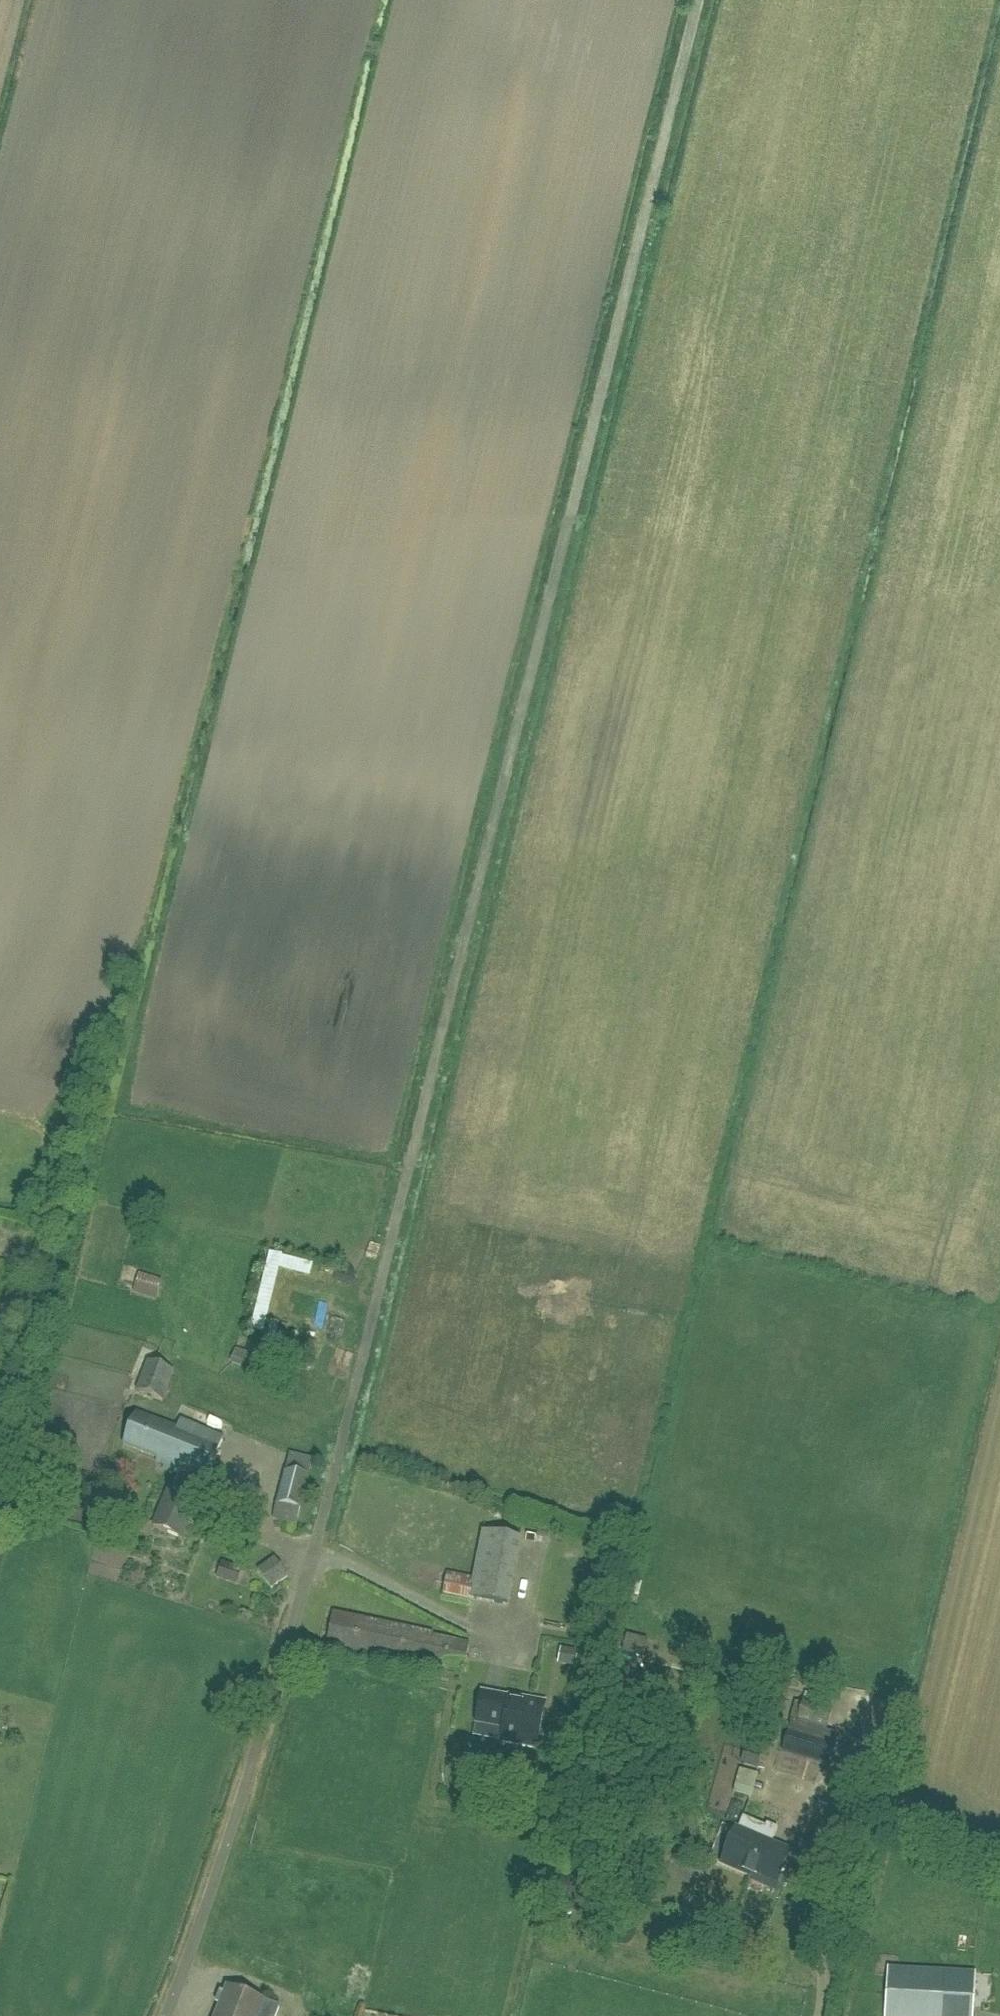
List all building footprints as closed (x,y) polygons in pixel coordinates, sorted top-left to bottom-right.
[(309,1277),(312,1263),(268,1254),(251,1331),(263,1333),(277,1270),(309,1277)] [(161,1284),(139,1277),(133,1296),(155,1303),(161,1284)] [(263,1380),(270,1363),(250,1356),(251,1355),(234,1351),(229,1366),(246,1370),(244,1374),(263,1380)] [(162,1404),(173,1373),(146,1363),(134,1393),(162,1404)] [(163,1471),(179,1478),(198,1485),(204,1487),(222,1443),(186,1429),(187,1426),(182,1424),(179,1431),(136,1415),(123,1448),(157,1460),(156,1465),(164,1468),(163,1471)] [(301,1510),(313,1463),(287,1457),(276,1505),(273,1520),(296,1526),(300,1510),(301,1510)] [(191,1501),(198,1485),(179,1478),(173,1493),(169,1491),(153,1529),(182,1541),(197,1503),(191,1501)] [(506,1607),(520,1541),(483,1534),(474,1581),(447,1575),(443,1595),(506,1607)] [(257,1570),(269,1590),(288,1578),(275,1559),(257,1570)] [(463,1673),(469,1646),(432,1638),(433,1635),(333,1615),(326,1648),(426,1669),(427,1666),(463,1673)] [(622,1656),(642,1660),(646,1643),(626,1639),(622,1656)] [(561,1650),(557,1666),(575,1670),(579,1655),(561,1650)] [(480,1692),(474,1725),(499,1729),(496,1744),(536,1751),(545,1704),(510,1698),(480,1692)] [(825,1734),(831,1710),(801,1702),(795,1726),(825,1734)] [(778,1747),(824,1761),(831,1739),(784,1725),(778,1747)] [(750,1798),(757,1774),(739,1769),(733,1793),(750,1798)] [(774,1892),(789,1854),(736,1832),(722,1867),(752,1880),(751,1883),(774,1892)] [(975,1974),(887,1970),(884,2015),(973,2015),(975,1974)] [(279,2010),(226,1989),(216,2015),(277,2015),(279,2010)]
